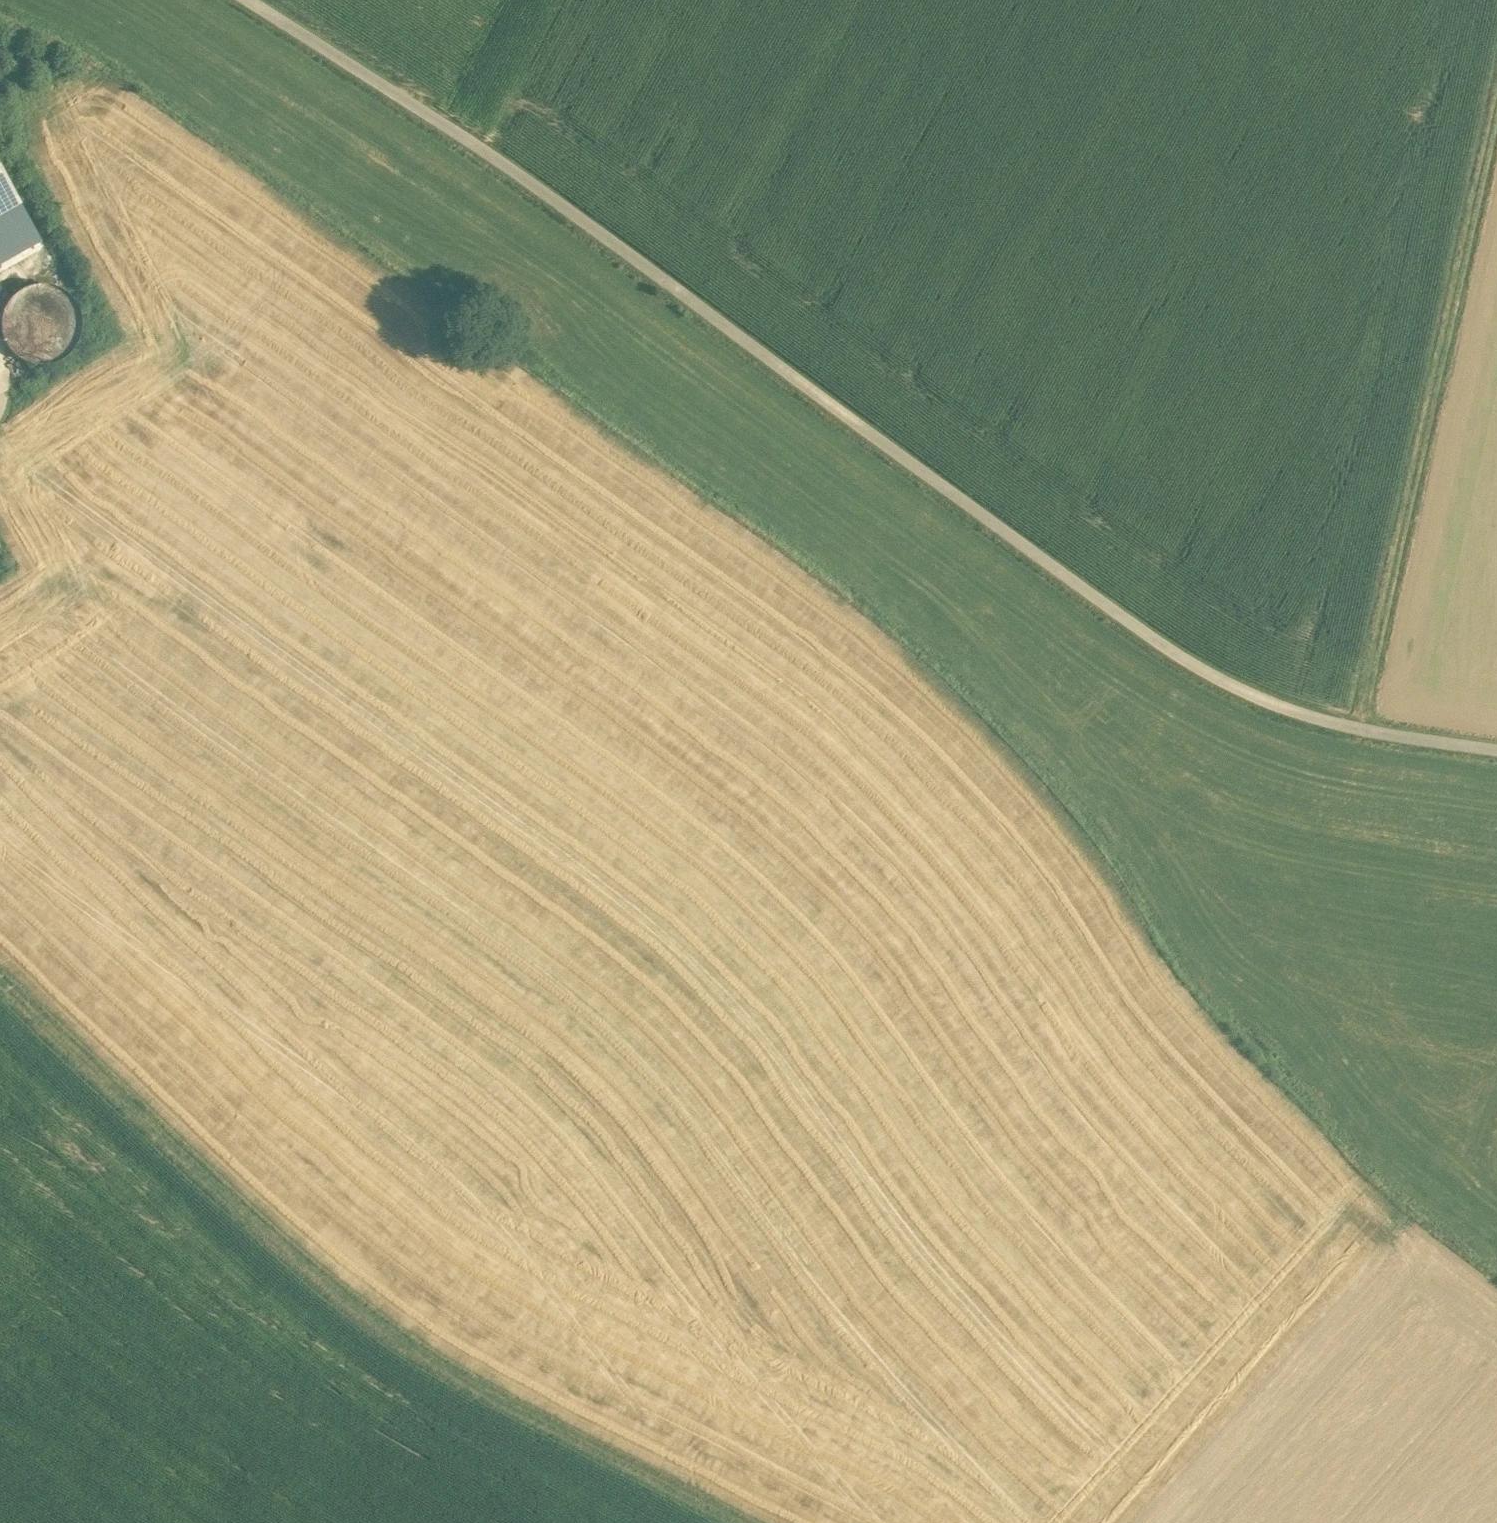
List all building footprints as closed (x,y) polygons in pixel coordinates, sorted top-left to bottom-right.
[(21,203),(0,166),(0,214),(21,203)] [(79,339),(82,323),(79,308),(70,295),(56,287),(41,284),(26,287),(13,296),(4,309),(1,325),(5,340),(13,353),(27,361),(42,364),(57,361),(70,352),(79,339)]
